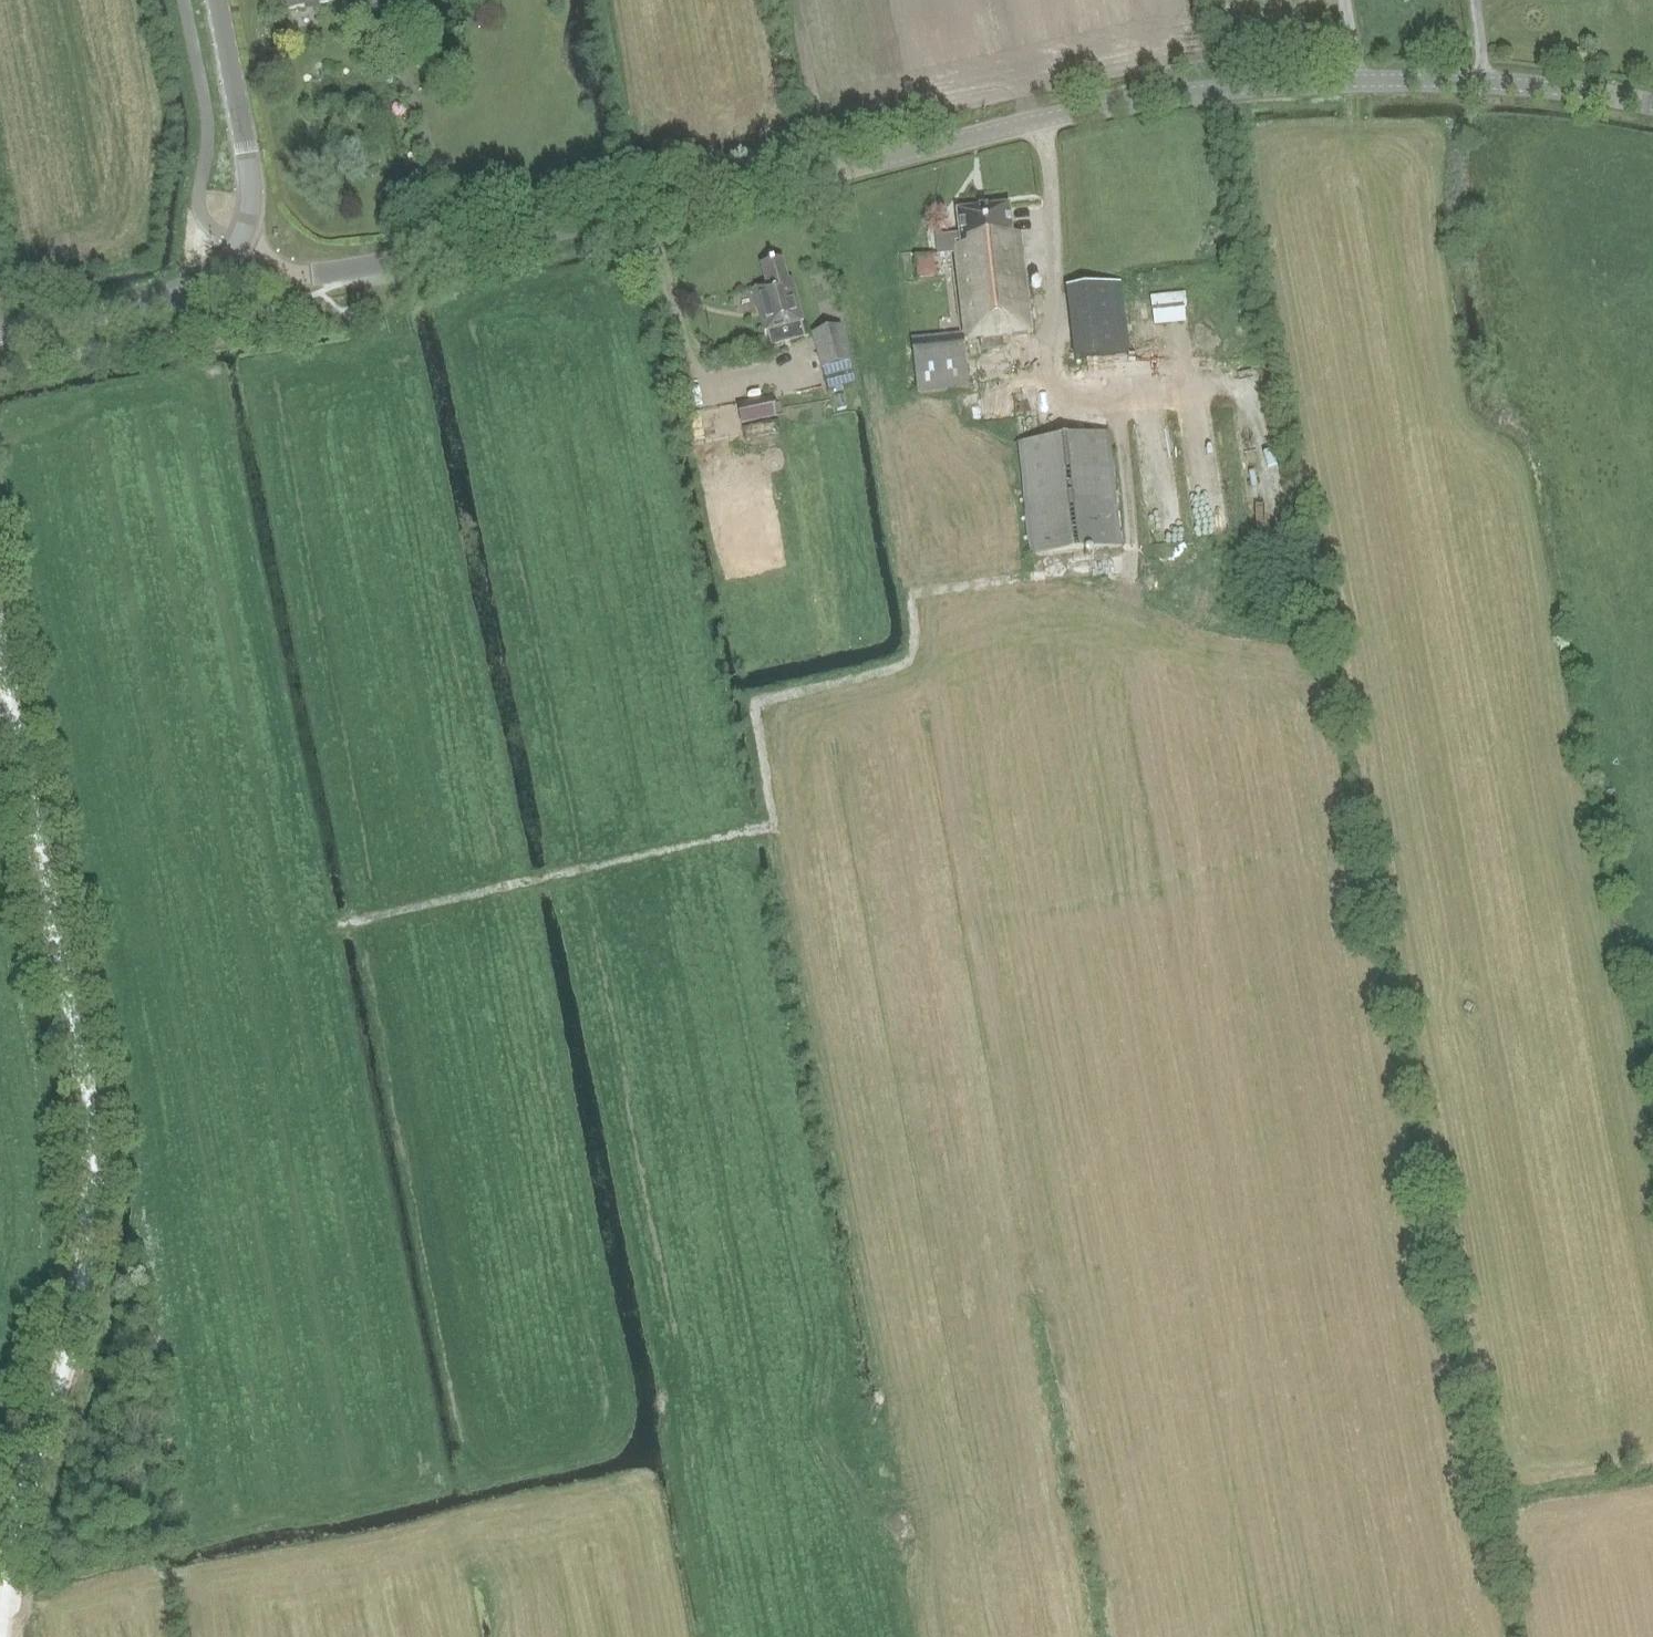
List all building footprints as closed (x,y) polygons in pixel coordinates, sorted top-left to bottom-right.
[(333,1),(333,0),(285,0),(287,9),(333,1)] [(1033,332),(1021,233),(1011,234),(1008,206),(956,212),(959,235),(935,238),(937,254),(954,252),(963,332),(955,333),(953,316),(940,317),(942,335),(913,338),(919,393),(968,387),(963,340),(1033,332)] [(764,333),(803,322),(791,279),(788,280),(782,258),(761,264),(767,285),(753,288),(764,333)] [(1128,352),(1120,281),(1067,288),(1075,359),(1128,352)] [(1190,292),(1156,293),(1158,324),(1192,322),(1190,292)] [(828,390),(856,383),(841,325),(812,333),(828,390)] [(773,398),(772,396),(738,403),(742,421),(776,414),(773,398)] [(1108,433),(1019,444),(1032,557),(1121,547),(1108,433)]
